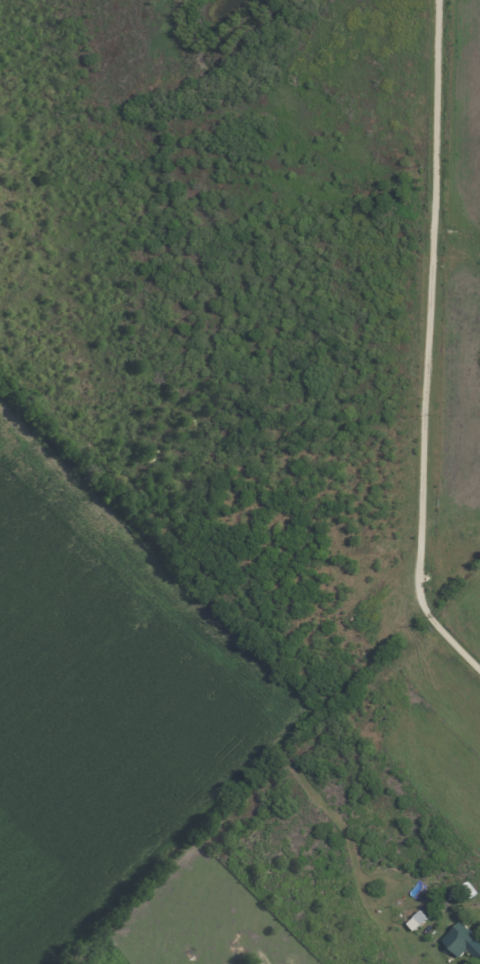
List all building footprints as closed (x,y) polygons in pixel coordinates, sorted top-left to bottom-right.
[(409,923),(417,931),(431,917),(423,909),(409,923)] [(462,956),(470,949),(479,959),(479,937),(463,920),(444,938),(462,956)]
